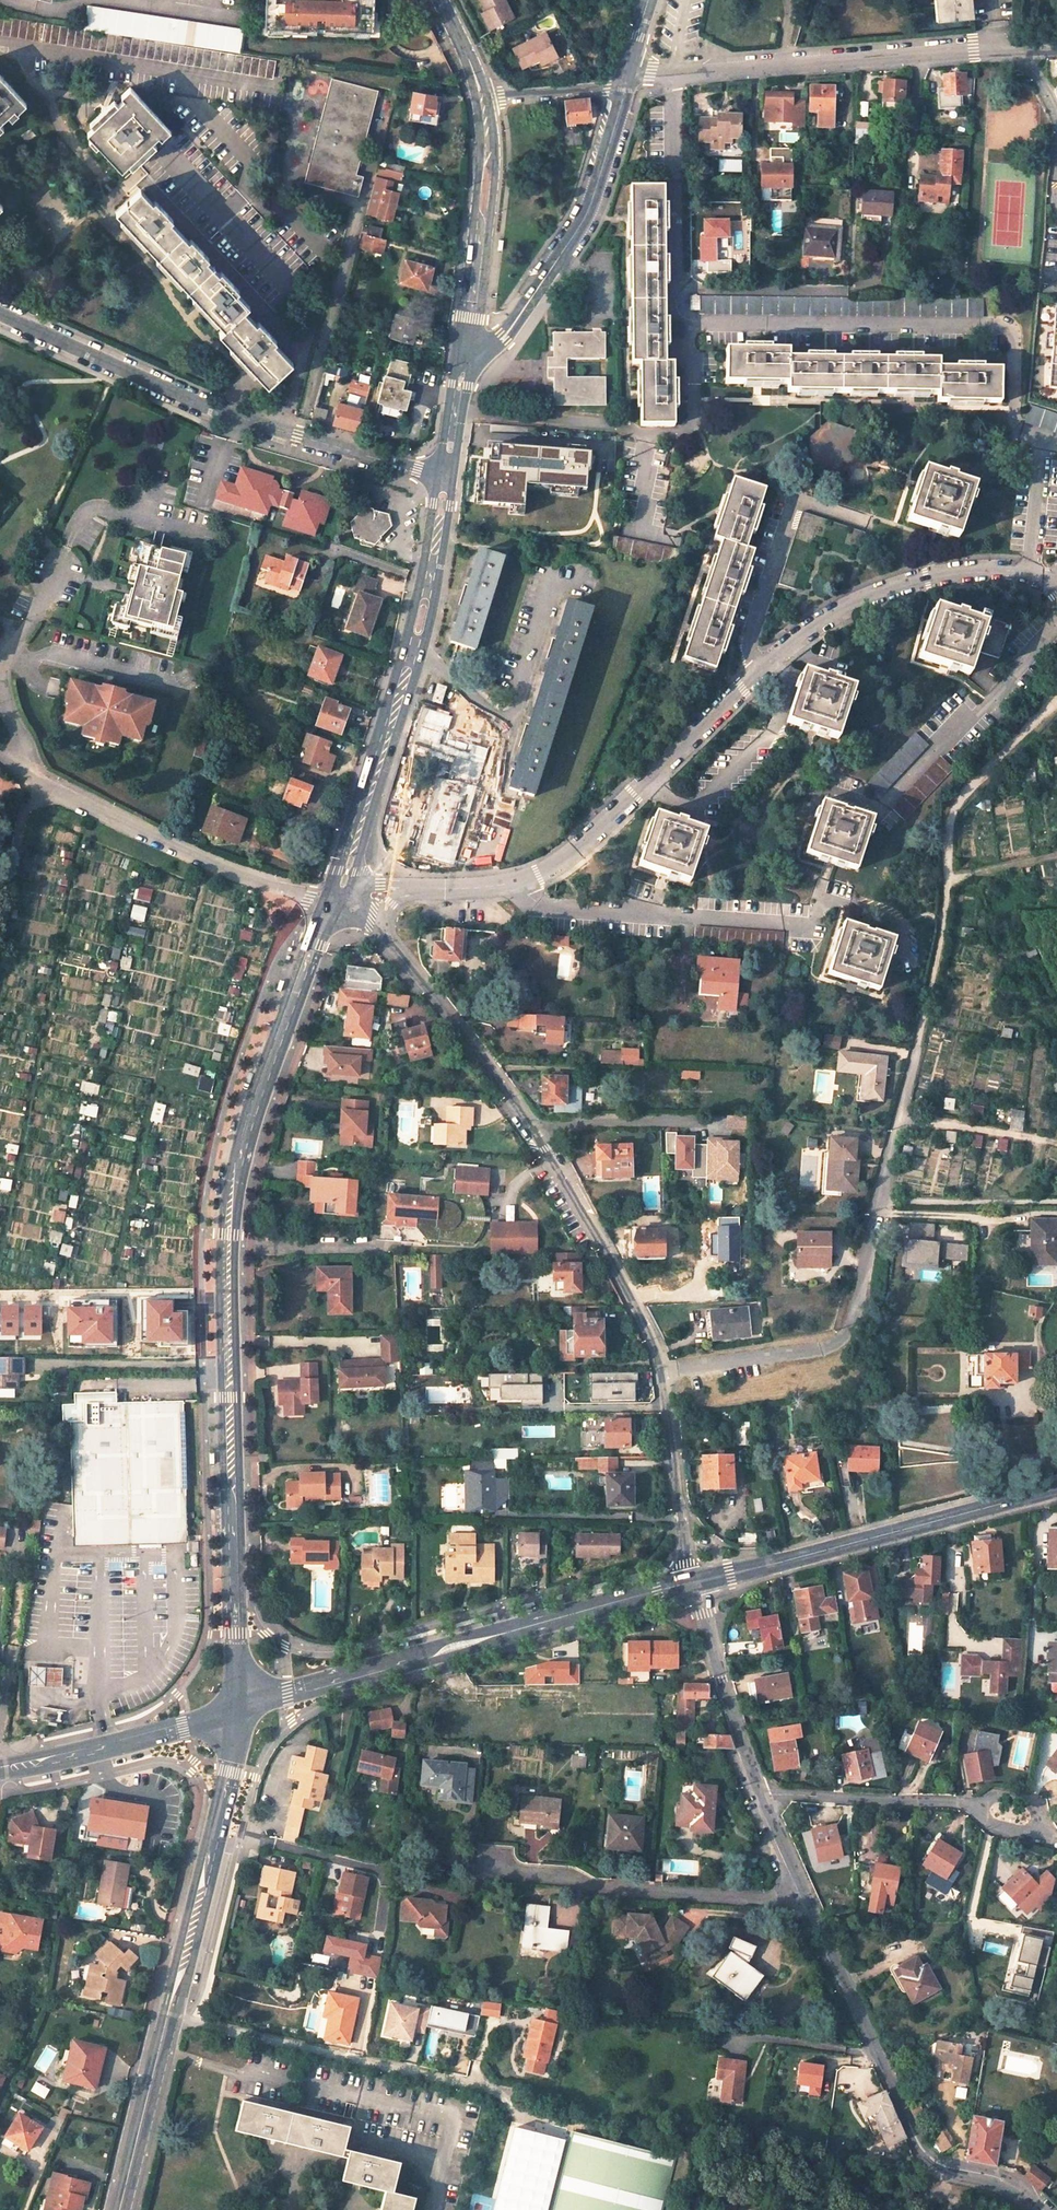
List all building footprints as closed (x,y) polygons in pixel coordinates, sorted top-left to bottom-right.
[(266,27),(284,27),(284,32),(294,32),(294,28),(309,28),(308,33),(318,33),(318,28),(339,29),(338,34),(356,34),(356,29),(371,30),(374,30),(375,0),(267,0),(266,27)] [(487,10),(494,26),(514,16),(506,0),(482,0),(487,10)] [(941,18),(973,16),(972,0),(940,0),(941,18)] [(81,28),(237,53),(240,31),(85,7),(81,28)] [(482,12),(489,28),(494,26),(487,10),(482,12)] [(271,76),(274,59),(0,16),(0,32),(271,76)] [(545,32),(513,48),(522,67),(540,59),(555,52),(545,32)] [(541,63),(557,57),(555,52),(540,59),(541,63)] [(965,73),(943,74),(943,89),(938,90),(938,106),(960,105),(959,94),(965,94),(965,73)] [(6,114),(13,107),(15,110),(24,101),(0,75),(0,119),(6,114)] [(378,91),(333,79),(305,181),(358,195),(363,176),(356,174),(378,91)] [(884,81),(883,94),(882,109),(902,110),(904,82),(884,81)] [(122,97),(105,112),(85,130),(120,168),(157,134),(160,137),(168,129),(129,85),(119,93),(122,97)] [(811,86),(810,111),(817,111),(817,125),(832,126),(834,86),(811,86)] [(766,91),(765,110),(765,121),(791,122),(791,125),(803,126),(804,100),(792,99),(792,92),(766,91)] [(436,95),(415,92),(412,111),(422,112),(420,122),(438,125),(441,102),(435,102),(436,95)] [(564,99),(565,121),(589,119),(588,97),(575,98),(564,99)] [(422,112),(412,111),(411,120),(420,122),(422,112)] [(711,150),(723,150),(723,143),(731,143),(731,139),(740,139),(741,115),(718,115),(718,121),(712,121),(712,119),(700,119),(699,139),(711,139),(711,144),(711,150)] [(20,133),(27,141),(36,133),(29,125),(20,133)] [(874,125),(856,125),(855,142),(873,143),(874,125)] [(165,138),(139,163),(276,311),(316,275),(180,130),(168,141),(165,138)] [(564,145),(579,144),(578,133),(563,135),(564,145)] [(792,148),(771,148),(771,166),(791,166),(792,148)] [(940,151),(938,175),(934,175),(932,177),(920,177),(918,201),(934,201),(934,195),(947,196),(948,183),(958,184),(960,152),(940,151)] [(395,169),(404,172),(406,166),(389,162),(387,167),(395,169)] [(385,175),(387,167),(381,165),(379,173),(385,175)] [(770,194),(770,201),(791,202),(791,188),(791,166),(771,166),(761,166),(761,188),(770,188),(770,194)] [(393,175),(403,178),(404,172),(395,169),(393,175)] [(393,219),(400,192),(392,190),(395,181),(378,176),(368,212),(393,219)] [(663,263),(663,258),(662,223),(666,222),(666,210),(662,210),(662,186),(630,187),(630,209),(631,272),(632,331),(632,363),(640,363),(641,392),(641,425),(675,424),(674,398),(678,398),(677,386),(674,386),(673,363),(666,363),(665,337),(669,337),(669,326),(665,326),(664,275),(668,275),(667,263),(663,263)] [(140,189),(116,211),(137,234),(173,273),(207,310),(224,328),(220,332),(245,359),(268,383),(291,361),(274,343),(276,341),(257,320),(255,322),(243,310),(249,305),(236,292),(239,289),(221,269),(218,272),(205,259),(208,256),(191,237),(187,240),(169,221),(173,218),(155,198),(151,201),(140,189)] [(860,213),(889,215),(891,193),(861,191),(860,213)] [(723,219),(703,219),(703,236),(700,236),(700,260),(705,260),(706,272),(729,272),(729,259),(714,259),(714,236),(723,236),(723,219)] [(806,224),(806,228),(836,231),(833,258),(833,262),(838,262),(842,227),(806,224)] [(836,231),(806,228),(803,255),(833,258),(836,231)] [(361,246),(377,251),(380,237),(364,233),(361,246)] [(387,239),(380,237),(377,251),(384,252),(387,239)] [(405,259),(400,281),(420,287),(422,282),(429,284),(433,267),(405,259)] [(698,313),(982,315),(982,299),(748,296),(748,295),(697,295),(698,313)] [(1055,305),(1052,335),(1051,352),(1048,389),(1056,390),(1056,305),(1055,305)] [(396,312),(390,334),(412,340),(418,319),(396,312)] [(604,333),(591,333),(558,334),(552,334),(553,365),(554,404),(605,405),(605,381),(570,381),(570,357),(604,356),(604,333)] [(1051,352),(1052,335),(1045,334),(1044,351),(1051,352)] [(963,368),(955,368),(937,368),(938,360),(911,360),(911,357),(906,357),(899,356),(899,360),(867,359),(867,355),(861,355),(855,355),(855,359),(822,359),(822,355),(817,355),(811,355),(811,359),(787,358),(787,349),(761,350),(761,346),(755,346),(750,346),(750,349),(725,349),(725,381),(787,382),(786,390),(937,393),(937,400),(999,401),(999,369),(974,369),(974,365),(968,365),(963,365),(963,368)] [(379,409),(402,416),(408,396),(405,395),(415,362),(393,356),(386,381),(384,381),(378,399),(382,400),(379,409)] [(324,371),(319,388),(327,390),(332,373),(324,371)] [(339,401),(333,423),(346,426),(358,430),(371,384),(352,379),(349,393),(360,396),(358,401),(354,400),(353,405),(339,401)] [(310,421),(323,424),(327,409),(315,406),(310,421)] [(495,463),(496,446),(489,445),(488,462),(495,463)] [(496,446),(495,463),(488,462),(477,462),(477,468),(483,469),(480,510),(507,512),(522,513),(524,487),(524,480),(549,482),(549,487),(576,489),(585,489),(586,470),(588,470),(589,452),(570,451),(570,455),(537,452),(537,449),(496,446)] [(268,475),(241,466),(238,475),(240,475),(238,482),(240,483),(239,486),(235,485),(221,480),(215,497),(258,511),(268,475)] [(483,469),(477,468),(474,510),(480,510),(483,469)] [(907,521),(936,531),(956,537),(973,487),(953,481),(954,478),(944,474),(943,477),(923,470),(907,521)] [(272,476),(268,475),(258,511),(265,513),(268,505),(272,502),(288,507),(283,523),(312,533),(317,519),(323,522),(330,500),(319,496),(317,500),(312,498),(313,495),(301,491),(298,501),(291,498),(293,492),(284,489),(283,490),(276,488),(277,485),(275,481),(271,480),(272,476)] [(549,482),(524,480),(524,487),(549,488),(548,493),(575,495),(576,489),(549,487),(549,482)] [(745,576),(747,568),(752,551),(745,549),(753,524),(756,525),(759,515),(756,514),(763,490),(732,481),(723,508),(713,540),(720,542),(712,568),(693,629),(683,659),(715,670),(723,644),(727,645),(730,634),(727,633),(741,586),(745,587),(748,576),(745,576)] [(362,514),(356,520),(361,537),(370,540),(372,542),(380,545),(386,538),(386,535),(394,526),(391,514),(379,510),(378,508),(377,507),(370,504),(362,512),(362,514)] [(801,511),(777,585),(794,590),(812,534),(858,549),(863,532),(801,511)] [(131,556),(137,557),(140,544),(152,546),(153,543),(135,538),(131,556)] [(678,550),(617,538),(614,555),(675,567),(678,550)] [(169,551),(152,546),(140,544),(137,557),(134,566),(139,567),(135,583),(133,589),(137,590),(135,597),(125,595),(122,604),(119,618),(131,621),(152,627),(152,623),(171,628),(175,617),(181,592),(174,590),(179,569),(181,558),(178,553),(169,551)] [(170,547),(169,551),(178,553),(181,558),(179,569),(185,571),(189,552),(170,547)] [(458,621),(451,642),(475,650),(504,558),(480,550),(472,576),(458,621)] [(267,570),(264,580),(276,584),(277,581),(299,588),(307,563),(285,555),(283,561),(264,554),(260,567),(267,570)] [(134,566),(132,565),(130,575),(128,581),(135,583),(139,567),(134,566)] [(358,581),(373,586),(375,579),(361,573),(358,581)] [(358,581),(355,590),(359,591),(370,595),(373,586),(358,581)] [(367,633),(380,598),(370,595),(359,591),(347,626),(367,633)] [(514,777),(510,789),(535,796),(591,609),(568,602),(563,619),(547,668),(530,726),(514,777)] [(122,604),(117,603),(112,622),(129,627),(131,621),(119,618),(122,604)] [(918,657),(949,667),(970,673),(976,652),(998,659),(1009,624),(979,614),(977,620),(964,616),(965,612),(955,609),(954,612),(934,606),(918,657)] [(171,628),(152,623),(152,627),(150,632),(177,639),(182,618),(175,617),(171,628)] [(341,655),(319,647),(309,674),(332,681),(341,655)] [(786,722),(815,731),(836,738),(853,686),(832,680),(833,677),(823,674),(822,677),(803,671),(786,722)] [(71,676),(69,688),(76,690),(78,680),(79,678),(71,676)] [(79,678),(78,680),(76,690),(69,688),(65,701),(69,701),(66,713),(80,716),(79,720),(85,722),(83,733),(91,735),(92,730),(112,735),(111,740),(118,742),(122,727),(127,729),(129,724),(142,728),(145,718),(148,719),(151,706),(144,704),(146,695),(129,690),(129,694),(121,692),(107,689),(105,694),(99,692),(101,687),(93,685),(94,682),(79,678)] [(107,689),(121,692),(123,686),(109,682),(103,681),(101,687),(99,692),(105,694),(107,689)] [(304,689),(313,692),(314,687),(305,684),(304,689)] [(447,688),(438,686),(434,702),(442,704),(447,688)] [(153,697),(146,695),(144,704),(151,706),(153,697)] [(326,697),(316,723),(340,732),(349,710),(335,705),(336,701),(326,697)] [(80,716),(66,713),(65,719),(78,722),(79,720),(80,716)] [(127,729),(127,732),(140,735),(142,728),(129,724),(127,729)] [(411,739),(408,750),(466,766),(474,738),(423,724),(420,733),(413,732),(411,739)] [(112,735),(92,730),(91,735),(96,736),(95,740),(104,742),(105,739),(111,740),(112,735)] [(866,785),(878,795),(928,743),(916,732),(866,785)] [(329,770),(334,756),(325,753),(329,741),(308,733),(303,746),(308,747),(303,761),(329,770)] [(198,734),(194,747),(202,750),(206,737),(198,734)] [(777,756),(792,756),(792,747),(777,747),(777,756)] [(906,821),(955,769),(943,757),(894,810),(906,821)] [(311,786),(308,785),(312,774),(294,768),(283,800),(299,806),(301,800),(306,802),(311,786)] [(807,852),(827,859),(857,868),(872,817),(853,811),(852,814),(842,811),(843,808),(822,802),(807,852)] [(203,830),(237,841),(244,817),(211,806),(203,830)] [(685,821),(675,819),(674,822),(654,815),(637,866),(662,874),(688,882),(704,831),(684,825),(685,821)] [(140,886),(136,898),(149,902),(153,890),(140,886)] [(145,921),(148,907),(133,904),(130,918),(145,921)] [(828,972),(858,982),(879,989),(896,938),(875,931),(874,933),(865,930),(866,928),(846,921),(828,972)] [(692,944),(780,950),(782,934),(693,928),(692,944)] [(446,947),(435,946),(435,947),(430,948),(429,957),(433,959),(433,961),(460,963),(462,931),(448,930),(446,947)] [(552,945),(569,946),(569,936),(552,936),(552,945)] [(711,970),(712,958),(695,957),(694,971),(700,971),(699,992),(717,993),(717,1008),(724,1008),(733,1009),(733,1004),(739,1005),(744,1005),(745,994),(734,993),(735,972),(711,970)] [(376,991),(380,991),(381,978),(346,973),(344,987),(376,991)] [(376,991),(344,987),(340,986),(338,1002),(349,1003),(345,1034),(369,1036),(372,1006),(374,1006),(376,991)] [(387,993),(386,1002),(386,1003),(407,1006),(409,995),(387,993)] [(733,1009),(724,1008),(724,1015),(739,1016),(739,1005),(733,1004),(733,1009)] [(520,1030),(536,1030),(535,1034),(546,1034),(545,1045),(562,1046),(563,1018),(520,1016),(520,1018),(520,1028),(520,1030)] [(520,1028),(520,1018),(508,1017),(507,1027),(520,1028)] [(430,1054),(427,1045),(422,1031),(420,1032),(418,1026),(405,1031),(402,1022),(389,1027),(395,1043),(397,1042),(401,1054),(407,1052),(410,1061),(430,1054)] [(827,1046),(839,1049),(841,1038),(830,1036),(827,1046)] [(401,1054),(397,1042),(395,1043),(390,1046),(396,1065),(410,1061),(407,1052),(401,1054)] [(371,1060),(372,1049),(326,1045),(325,1054),(330,1055),(330,1062),(329,1072),(359,1075),(360,1059),(371,1060)] [(637,1062),(637,1051),(621,1050),(621,1052),(601,1052),(601,1064),(620,1064),(620,1062),(637,1062)] [(882,1099),(885,1068),(886,1058),(840,1053),(838,1071),(859,1073),(857,1101),(869,1102),(869,1098),(882,1099)] [(555,1105),(565,1105),(565,1088),(565,1078),(542,1078),(542,1079),(533,1082),(531,1078),(513,1084),(517,1089),(522,1096),(542,1090),(541,1095),(543,1095),(543,1105),(555,1105)] [(565,1105),(555,1105),(555,1113),(580,1113),(580,1088),(565,1088),(565,1105)] [(341,1124),(346,1124),(345,1144),(363,1146),(367,1102),(343,1100),(341,1124)] [(444,1106),(443,1123),(436,1123),(436,1144),(462,1144),(462,1125),(468,1125),(468,1106),(444,1106)] [(748,1126),(748,1116),(727,1116),(727,1126),(748,1126)] [(691,1178),(706,1178),(706,1145),(692,1145),(692,1138),(675,1138),(675,1134),(664,1134),(664,1155),(674,1155),(674,1170),(691,1170),(691,1178)] [(831,1136),(830,1151),(829,1157),(824,1156),(821,1188),(855,1191),(858,1166),(852,1165),(852,1159),(855,1160),(856,1139),(831,1136)] [(706,1145),(706,1178),(716,1178),(716,1173),(736,1174),(737,1143),(717,1143),(717,1139),(706,1139),(706,1145)] [(605,1160),(605,1177),(630,1177),(630,1147),(596,1147),(596,1161),(605,1160)] [(312,1161),(299,1159),(298,1175),(312,1176),(312,1161)] [(446,1196),(446,1210),(441,1210),(441,1213),(443,1218),(440,1220),(440,1226),(432,1225),(432,1222),(425,1222),(423,1223),(420,1221),(417,1221),(417,1226),(424,1240),(471,1243),(476,1238),(478,1235),(481,1229),(483,1222),(484,1217),(465,1217),(465,1211),(484,1211),(482,1203),(481,1200),(477,1194),(489,1194),(489,1167),(446,1166),(447,1169),(446,1173),(444,1176),(441,1179),(437,1181),(434,1181),(425,1180),(424,1193),(435,1194),(438,1192),(441,1193),(443,1196),(446,1196)] [(338,1180),(329,1179),(312,1178),(312,1176),(298,1175),(297,1188),(311,1189),(310,1201),(315,1201),(323,1202),(322,1215),(357,1217),(357,1204),(361,1204),(361,1194),(358,1194),(359,1182),(348,1181),(349,1178),(339,1178),(338,1180)] [(438,1192),(435,1194),(432,1196),(419,1196),(388,1194),(386,1217),(382,1221),(384,1224),(395,1225),(397,1228),(400,1225),(417,1226),(417,1221),(420,1221),(423,1223),(425,1222),(432,1222),(432,1225),(440,1226),(440,1220),(443,1218),(441,1213),(441,1210),(446,1210),(446,1196),(443,1196),(441,1193),(438,1192)] [(315,1201),(314,1214),(322,1215),(323,1202),(315,1201)] [(1056,1264),(1056,1220),(1032,1219),(1032,1264),(1056,1264)] [(534,1252),(534,1222),(510,1222),(510,1225),(505,1225),(501,1222),(489,1223),(489,1253),(534,1252)] [(934,1236),(934,1223),(911,1223),(911,1236),(934,1236)] [(636,1228),(629,1229),(630,1243),(625,1243),(626,1259),(665,1258),(664,1230),(649,1231),(647,1228),(639,1229),(639,1231),(636,1231),(636,1228)] [(816,1268),(829,1268),(829,1234),(797,1232),(795,1263),(817,1265),(816,1268)] [(939,1268),(940,1240),(905,1239),(904,1267),(939,1268)] [(946,1260),(968,1260),(968,1243),(946,1243),(946,1260)] [(579,1291),(579,1252),(553,1252),(553,1291),(579,1291)] [(428,1254),(429,1269),(438,1269),(438,1253),(428,1254)] [(328,1286),(328,1291),(328,1314),(351,1314),(351,1269),(318,1269),(318,1286),(328,1286)] [(438,1288),(438,1269),(429,1269),(429,1288),(438,1288)] [(157,1326),(157,1310),(161,1310),(160,1300),(133,1300),(133,1304),(134,1338),(161,1337),(161,1326),(157,1326)] [(583,1304),(568,1305),(569,1313),(572,1313),(573,1327),(561,1327),(561,1354),(574,1355),(574,1354),(602,1354),(602,1350),(605,1350),(605,1340),(602,1340),(601,1319),(583,1319),(583,1304)] [(708,1337),(748,1334),(746,1307),(706,1310),(708,1337)] [(1032,1309),(1031,1317),(1041,1318),(1042,1310),(1032,1309)] [(396,1335),(380,1335),(382,1360),(397,1359),(396,1335)] [(1031,1350),(1016,1349),(1016,1354),(985,1353),(983,1386),(997,1387),(997,1381),(1015,1382),(1016,1367),(1030,1368),(1031,1350)] [(0,1357),(0,1396),(17,1396),(17,1388),(19,1388),(19,1374),(25,1374),(25,1357),(0,1357)] [(382,1360),(352,1361),(353,1370),(340,1370),(339,1370),(340,1388),(356,1387),(356,1384),(366,1384),(367,1386),(383,1385),(382,1360)] [(340,1362),(340,1370),(353,1370),(352,1361),(340,1362)] [(318,1403),(316,1363),(301,1364),(302,1380),(278,1381),(279,1391),(284,1391),(285,1404),(285,1410),(304,1409),(303,1403),(318,1403)] [(624,1382),(624,1370),(596,1371),(596,1382),(624,1382)] [(526,1398),(526,1403),(542,1403),(541,1372),(525,1372),(525,1383),(498,1384),(498,1398),(526,1398)] [(72,1541),(186,1536),(185,1531),(182,1404),(115,1405),(115,1392),(77,1393),(77,1406),(64,1406),(63,1422),(70,1422),(72,1541)] [(630,1445),(630,1411),(617,1411),(616,1418),(599,1418),(599,1434),(606,1434),(606,1445),(630,1445)] [(754,1427),(738,1427),(738,1445),(754,1445),(754,1427)] [(878,1446),(849,1445),(849,1469),(877,1470),(878,1446)] [(519,1457),(518,1446),(495,1446),(495,1457),(508,1457),(519,1457)] [(701,1456),(702,1488),(732,1488),(732,1455),(729,1455),(729,1450),(720,1450),(720,1456),(701,1456)] [(788,1489),(803,1487),(802,1480),(820,1478),(817,1451),(783,1455),(788,1489)] [(258,1452),(258,1462),(271,1461),(271,1452),(258,1452)] [(617,1456),(606,1455),(575,1456),(576,1466),(600,1466),(600,1469),(617,1469),(617,1456)] [(488,1468),(488,1458),(467,1458),(466,1480),(469,1481),(470,1505),(494,1505),(505,1505),(505,1476),(492,1476),(491,1468),(488,1468)] [(301,1497),(324,1497),(324,1501),(340,1501),(340,1476),(323,1477),(323,1473),(299,1474),(299,1483),(286,1483),(285,1508),(300,1508),(301,1501),(301,1497)] [(607,1482),(607,1489),(597,1489),(597,1493),(599,1495),(607,1495),(607,1502),(633,1502),(633,1474),(607,1474),(607,1476),(601,1476),(598,1477),(598,1480),(601,1482),(607,1482)] [(1049,1530),(1048,1542),(1052,1542),(1050,1566),(1056,1567),(1056,1530),(1049,1530)] [(473,1581),(482,1581),(482,1578),(492,1578),(492,1552),(475,1552),(475,1545),(475,1533),(451,1532),(451,1547),(459,1547),(459,1553),(448,1554),(448,1576),(466,1576),(466,1569),(473,1569),(473,1576),(473,1581)] [(548,1533),(519,1532),(519,1553),(539,1554),(539,1555),(548,1555),(548,1533)] [(757,1534),(746,1532),(743,1532),(742,1547),(744,1547),(755,1548),(757,1534)] [(622,1552),(622,1533),(578,1533),(578,1551),(622,1552)] [(186,1546),(186,1536),(72,1541),(73,1551),(186,1546)] [(302,1559),(323,1559),(323,1566),(337,1567),(337,1541),(301,1541),(301,1538),(289,1538),(288,1563),(301,1563),(302,1559)] [(1003,1570),(999,1541),(972,1544),(973,1557),(977,1557),(979,1573),(1003,1570)] [(392,1548),(373,1548),(373,1553),(362,1553),(362,1565),(367,1565),(367,1577),(381,1577),(381,1572),(392,1572),(392,1574),(402,1574),(403,1542),(392,1542),(392,1548)] [(922,1556),(921,1570),(913,1569),(913,1581),(908,1580),(899,1587),(899,1596),(902,1597),(902,1604),(925,1606),(925,1602),(929,1603),(930,1585),(936,1585),(938,1558),(922,1556)] [(842,1573),(847,1602),(848,1609),(844,1610),(847,1624),(855,1623),(855,1624),(862,1623),(862,1621),(871,1619),(869,1606),(866,1606),(865,1598),(871,1597),(869,1586),(865,1587),(862,1570),(842,1573)] [(839,1623),(834,1598),(822,1600),(820,1586),(793,1591),(800,1631),(817,1628),(817,1627),(839,1623)] [(902,1604),(902,1597),(899,1596),(898,1607),(928,1609),(929,1603),(925,1602),(925,1606),(902,1604)] [(760,1609),(746,1612),(749,1628),(761,1626),(765,1650),(782,1647),(777,1615),(762,1617),(760,1609)] [(1000,1663),(988,1662),(984,1664),(980,1664),(980,1662),(976,1657),(960,1656),(959,1669),(967,1669),(967,1676),(976,1676),(980,1674),(988,1674),(987,1692),(1003,1692),(1003,1675),(1016,1676),(1019,1639),(1002,1638),(1000,1663)] [(624,1662),(648,1662),(648,1668),(678,1668),(678,1644),(624,1643),(624,1662)] [(1044,1674),(1046,1674),(1045,1682),(1056,1683),(1056,1644),(1046,1644),(1044,1674)] [(579,1683),(579,1664),(568,1664),(568,1662),(547,1662),(526,1668),(526,1683),(543,1683),(543,1674),(554,1674),(554,1683),(579,1683)] [(648,1662),(624,1662),(624,1684),(648,1684),(648,1668),(648,1662)] [(46,1667),(30,1666),(29,1684),(45,1685),(61,1686),(63,1668),(46,1667)] [(789,1699),(786,1679),(747,1684),(750,1705),(789,1699)] [(684,1684),(680,1684),(680,1697),(677,1711),(692,1711),(692,1698),(684,1698),(684,1684)] [(711,1684),(684,1684),(684,1698),(692,1698),(716,1698),(711,1684)] [(391,1732),(404,1734),(405,1721),(393,1720),(395,1705),(371,1709),(369,1726),(392,1723),(391,1732)] [(692,1723),(692,1711),(677,1711),(677,1723),(677,1734),(685,1733),(690,1734),(690,1723),(692,1723)] [(918,1724),(907,1753),(928,1761),(940,1732),(918,1724)] [(769,1731),(776,1771),(798,1767),(794,1740),(801,1739),(799,1726),(769,1731)] [(1000,1737),(978,1732),(973,1756),(965,1758),(970,1784),(993,1779),(991,1769),(989,1758),(996,1757),(998,1744),(1000,1737)] [(677,1747),(685,1747),(685,1733),(677,1734),(677,1747)] [(694,1748),(733,1749),(729,1736),(695,1736),(694,1748)] [(879,1752),(875,1736),(866,1739),(863,1740),(862,1743),(863,1745),(860,1746),(861,1752),(842,1757),(848,1782),(871,1776),(865,1755),(873,1753),(879,1752)] [(300,1778),(298,1788),(294,1788),(291,1802),(308,1806),(311,1793),(316,1794),(322,1795),(325,1779),(322,1778),(323,1769),(327,1747),(310,1744),(307,1756),(294,1754),(291,1766),(298,1767),(296,1777),(300,1778)] [(1002,1748),(998,1744),(996,1757),(989,1758),(991,1769),(999,1767),(1002,1748)] [(358,1768),(381,1772),(378,1790),(392,1792),(396,1764),(385,1763),(386,1760),(392,1756),(362,1750),(358,1768)] [(865,1755),(871,1776),(872,1781),(886,1777),(879,1752),(873,1753),(865,1755)] [(1047,1766),(1056,1773),(1056,1752),(1047,1766)] [(422,1760),(421,1773),(421,1782),(438,1784),(438,1796),(450,1797),(451,1793),(458,1793),(458,1800),(467,1801),(470,1769),(462,1768),(462,1764),(422,1760)] [(296,1777),(298,1767),(291,1766),(289,1776),(296,1777)] [(132,1777),(130,1794),(168,1799),(171,1782),(132,1777)] [(691,1824),(691,1828),(691,1830),(711,1832),(714,1787),(694,1786),(693,1796),(681,1796),(680,1817),(680,1818),(682,1822),(684,1823),(691,1824)] [(311,1793),(308,1806),(314,1807),(316,1794),(311,1793)] [(556,1826),(558,1799),(521,1796),(519,1820),(543,1822),(542,1825),(556,1826)] [(125,1804),(106,1801),(101,1827),(144,1834),(148,1807),(125,1804)] [(304,1827),(308,1806),(291,1802),(286,1824),(304,1827)] [(40,1831),(38,1827),(33,1812),(14,1819),(11,1834),(20,1835),(26,1842),(32,1843),(30,1856),(51,1860),(56,1830),(44,1828),(43,1832),(40,1831)] [(635,1847),(635,1841),(636,1829),(641,1829),(642,1817),(607,1814),(605,1845),(635,1847)] [(283,1838),(301,1842),(304,1827),(286,1824),(283,1838)] [(834,1826),(811,1831),(819,1862),(841,1857),(834,1826)] [(809,1830),(802,1833),(808,1852),(815,1849),(809,1830)] [(11,1834),(11,1840),(26,1842),(20,1835),(11,1834)] [(959,1854),(937,1841),(922,1865),(944,1878),(959,1854)] [(887,1866),(888,1852),(854,1851),(854,1868),(875,1869),(867,1911),(880,1913),(882,1903),(892,1904),(898,1868),(887,1866)] [(107,1860),(101,1900),(120,1902),(128,1903),(131,1887),(127,1886),(130,1863),(107,1860)] [(269,1884),(267,1892),(267,1893),(264,1892),(261,1904),(265,1904),(263,1916),(280,1919),(283,1909),(294,1911),(296,1898),(285,1896),(286,1891),(288,1892),(293,1870),(264,1864),(260,1882),(269,1884)] [(340,1889),(335,1911),(356,1915),(365,1875),(341,1869),(337,1889),(340,1889)] [(1021,1870),(1003,1888),(1026,1912),(1035,1904),(1039,1908),(1048,1901),(1052,1879),(1045,1872),(1038,1879),(1033,1874),(1029,1878),(1021,1870)] [(402,1886),(415,1887),(415,1883),(419,1884),(420,1877),(403,1876),(402,1886)] [(335,1888),(330,1910),(335,1911),(340,1889),(337,1889),(335,1888)] [(260,1891),(256,1914),(263,1916),(265,1904),(261,1904),(264,1892),(260,1891)] [(429,1898),(407,1895),(401,1899),(399,1917),(414,1918),(417,1923),(432,1924),(432,1932),(442,1933),(444,1918),(441,1918),(443,1903),(432,1902),(429,1898)] [(545,1942),(566,1944),(568,1930),(547,1927),(549,1907),(527,1904),(523,1943),(545,1945),(545,1942)] [(5,1929),(9,1930),(11,1915),(0,1913),(0,1928),(5,1929)] [(649,1916),(626,1914),(626,1916),(618,1915),(616,1932),(627,1934),(626,1936),(635,1937),(647,1961),(664,1952),(662,1948),(675,1944),(687,1926),(670,1914),(656,1933),(649,1916)] [(9,1930),(5,1929),(4,1936),(0,1936),(0,1951),(15,1954),(24,1948),(39,1951),(43,1924),(21,1920),(18,1916),(11,1915),(9,1930)] [(568,1930),(566,1944),(578,1946),(580,1932),(568,1930)] [(730,1953),(728,1952),(713,1972),(709,1977),(741,2001),(755,1984),(763,1989),(775,1988),(772,1971),(760,1972),(761,1978),(758,1977),(759,1976),(745,1964),(748,1958),(754,1947),(731,1937),(726,1948),(731,1951),(730,1953)] [(105,1939),(93,1952),(98,1957),(95,1960),(95,1965),(91,1964),(88,1981),(84,1980),(81,1993),(98,1997),(99,1990),(105,1991),(103,2001),(117,2003),(121,1980),(110,1978),(112,1970),(118,1963),(126,1969),(135,1956),(126,1949),(122,1953),(105,1939)] [(921,1967),(916,1957),(896,1967),(901,1978),(898,1979),(911,2004),(937,1989),(925,1965),(921,1967)] [(325,2037),(345,2042),(355,1996),(326,1990),(321,2013),(326,2014),(330,2015),(325,2037)] [(490,2002),(482,2000),(479,2012),(487,2014),(490,2002)] [(490,2002),(487,2014),(495,2016),(498,2004),(490,2002)] [(426,2022),(429,2009),(417,2006),(417,2009),(390,2003),(383,2034),(410,2040),(413,2030),(424,2032),(425,2026),(426,2022)] [(474,2037),(479,2015),(430,2004),(429,2009),(426,2022),(463,2030),(462,2034),(474,2037)] [(533,2040),(528,2060),(530,2060),(527,2072),(543,2076),(546,2064),(548,2064),(561,2012),(549,2009),(545,2022),(531,2019),(526,2038),(533,2040)] [(326,2014),(321,2037),(325,2037),(330,2015),(326,2014)] [(463,2030),(426,2022),(425,2026),(462,2034),(463,2030)] [(833,2029),(819,2027),(818,2036),(832,2037),(833,2029)] [(526,2038),(522,2058),(528,2060),(533,2040),(526,2038)] [(933,2061),(938,2062),(941,2042),(934,2041),(931,2060),(933,2061)] [(105,2050),(74,2042),(64,2081),(96,2089),(105,2050)] [(938,2062),(933,2061),(931,2070),(939,2071),(949,2073),(948,2081),(956,2082),(965,2083),(969,2057),(959,2056),(961,2046),(941,2042),(938,2062)] [(722,2098),(741,2100),(745,2062),(719,2059),(718,2075),(724,2076),(722,2098)] [(809,2089),(808,2098),(817,2099),(822,2067),(798,2064),(795,2087),(809,2089)] [(948,2081),(949,2073),(939,2071),(938,2079),(948,2081)] [(887,2146),(904,2138),(883,2092),(874,2097),(872,2093),(866,2096),(867,2099),(857,2104),(859,2107),(857,2109),(860,2115),(862,2115),(863,2116),(872,2113),(887,2146)] [(337,2156),(345,2127),(242,2102),(235,2131),(265,2139),(315,2151),(337,2156)] [(909,2108),(916,2120),(923,2117),(917,2104),(909,2108)] [(43,2127),(21,2113),(7,2135),(30,2149),(43,2127)] [(1004,2124),(974,2117),(965,2160),(995,2166),(1004,2124)] [(570,2130),(550,2209),(653,2209),(667,2154),(570,2130)] [(342,2151),(341,2157),(336,2179),(363,2186),(378,2189),(386,2191),(393,2163),(342,2151)] [(1051,2179),(1033,2165),(1024,2177),(1040,2191),(1051,2179)] [(47,2207),(55,2208),(55,2209),(77,2209),(78,2207),(76,2207),(78,2196),(84,2197),(87,2198),(90,2181),(67,2177),(67,2175),(54,2172),(47,2207)] [(386,2191),(378,2189),(373,2209),(406,2209),(409,2197),(386,2191)]
